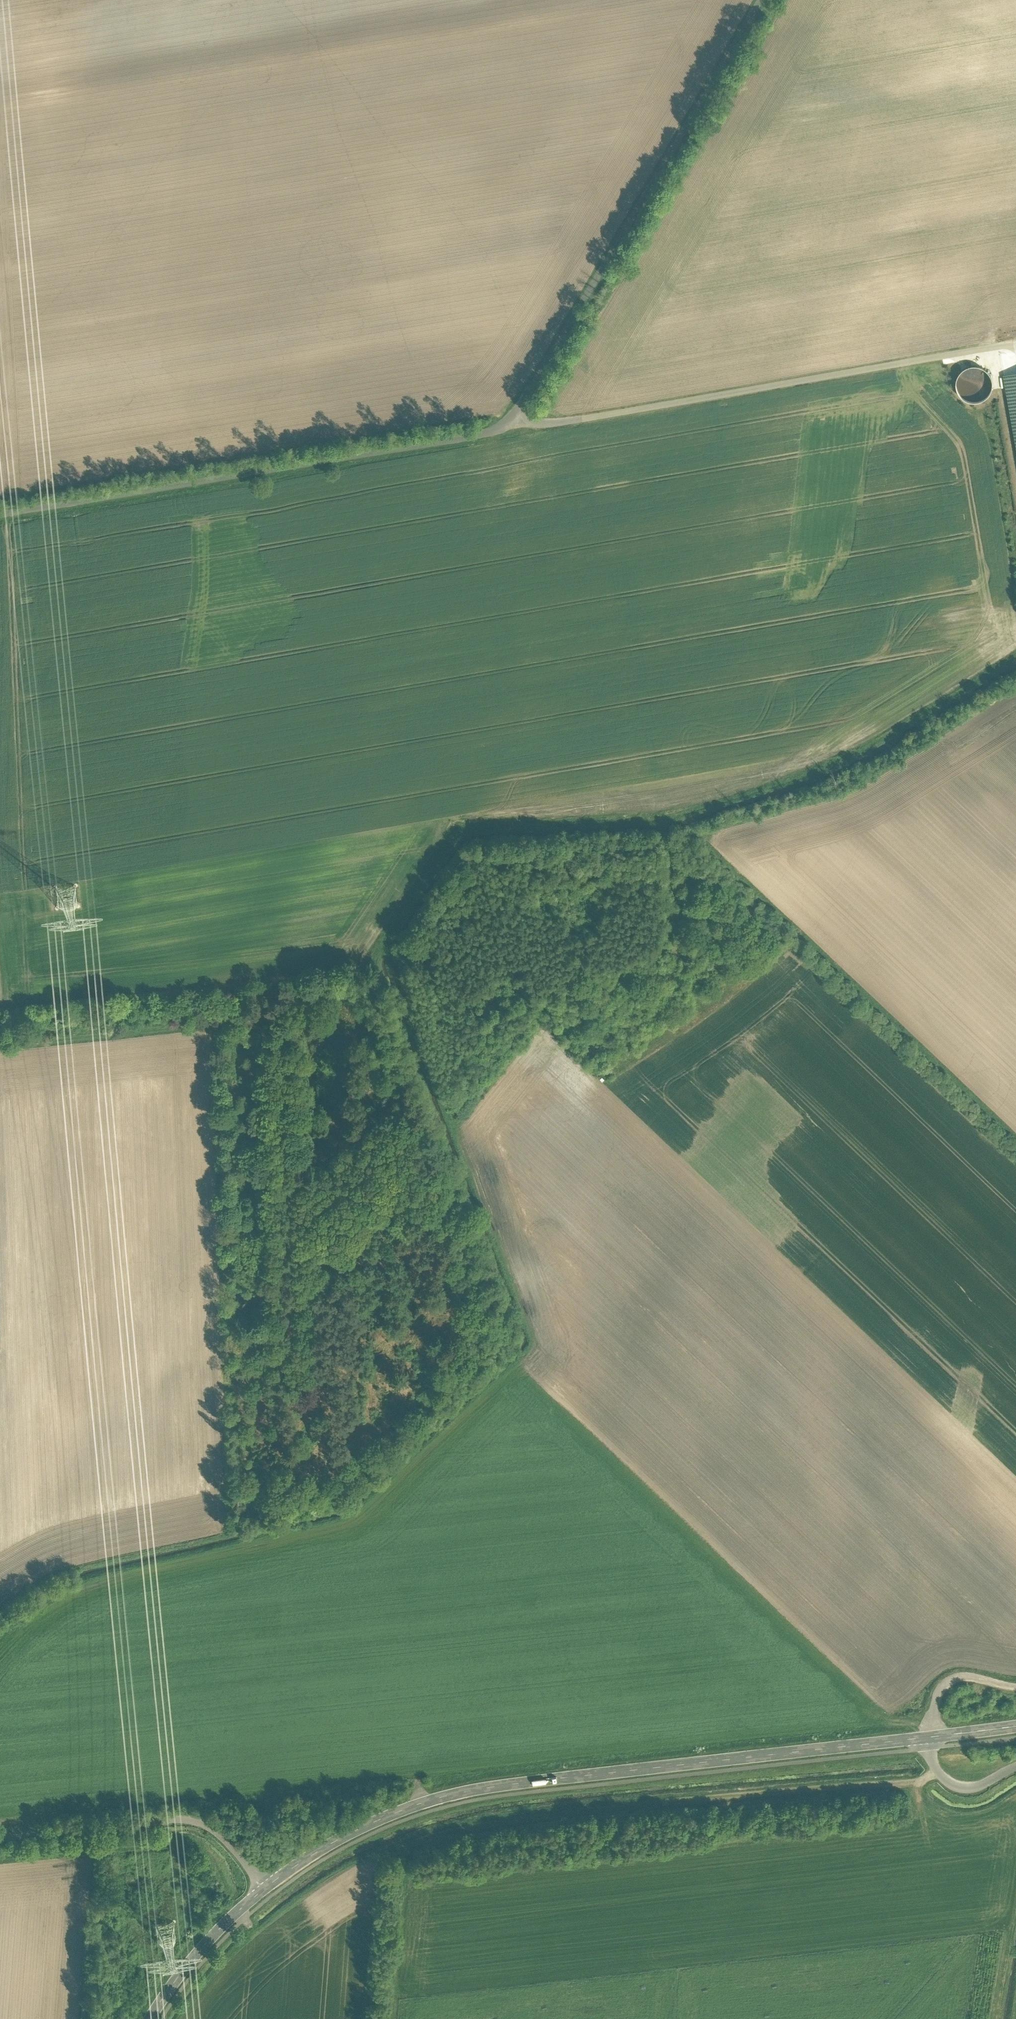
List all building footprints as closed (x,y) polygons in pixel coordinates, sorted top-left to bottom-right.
[(1008,370),(1015,423),(1015,368),(1008,370)] [(977,370),(971,369),(965,370),(960,372),(956,377),(954,382),(954,388),(955,393),(958,398),(963,402),(968,404),(974,404),(980,402),(984,398),(988,393),(989,388),(988,382),(986,377),(982,372),(977,370)]
